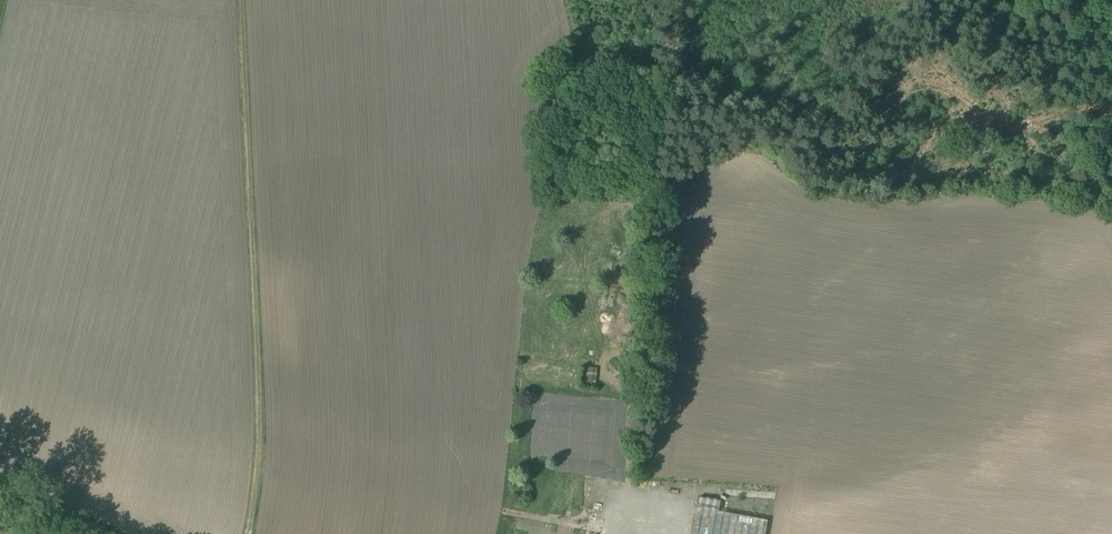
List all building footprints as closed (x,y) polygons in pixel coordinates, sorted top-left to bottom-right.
[(767,521),(718,512),(720,501),(698,498),(692,533),(764,533),(767,521)]
